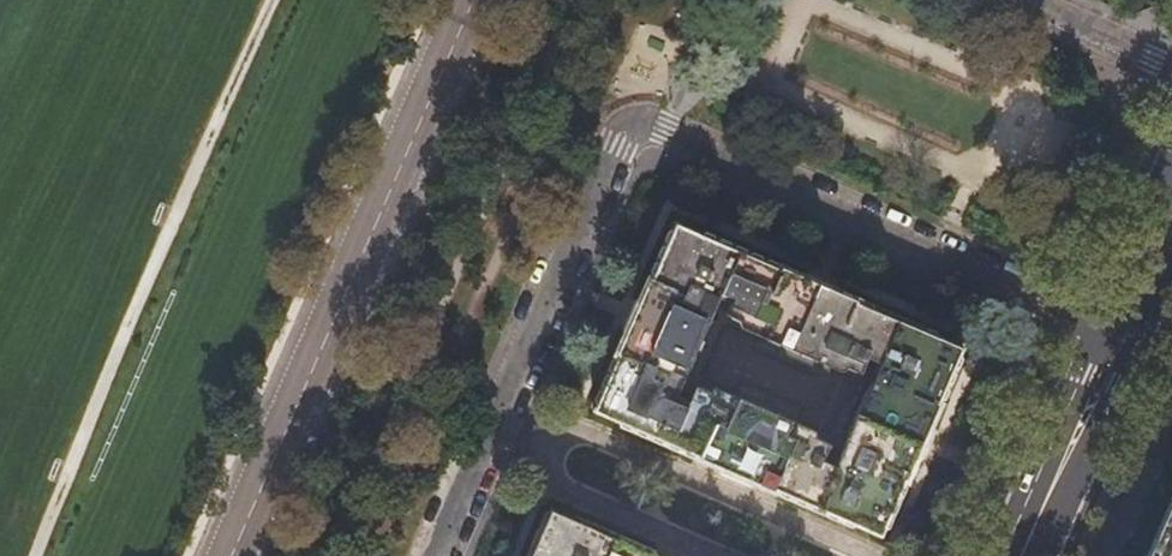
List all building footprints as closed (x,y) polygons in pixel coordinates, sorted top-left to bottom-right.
[(593,411),(703,458),(702,460),(774,491),(775,490),(880,535),(904,480),(906,481),(922,443),(940,403),(938,402),(962,348),(856,302),(857,300),(780,267),(779,268),(675,223),(651,278),(649,278),(644,290),(615,356),(616,356),(593,411)] [(550,509),(529,555),(659,555),(550,509)] [(1159,555),(1171,555),(1171,526),(1159,555)]
